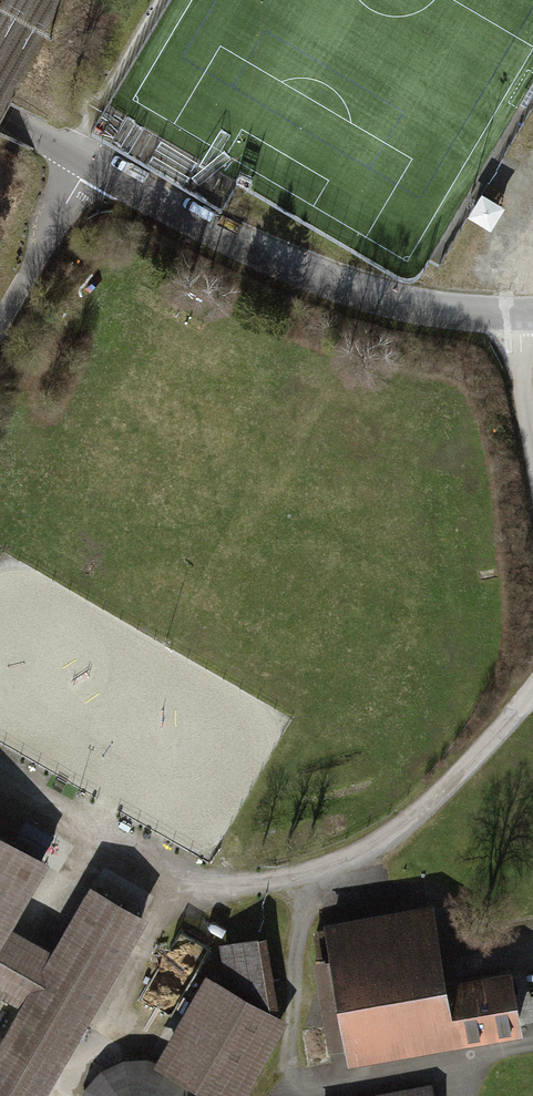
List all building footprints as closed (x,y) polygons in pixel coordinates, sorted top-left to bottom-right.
[(149,914),(90,881),(51,947),(11,924),(49,858),(44,855),(49,845),(23,830),(17,840),(0,830),(0,993),(19,1004),(0,1036),(0,1095),(44,1095),(149,914)] [(429,905),(330,921),(335,953),(320,956),(334,1045),(350,1042),(353,1063),(528,1035),(517,968),(441,980),(429,905)] [(224,945),(230,992),(209,980),(162,1060),(225,1095),(237,1095),(282,1020),(271,1014),(259,939),(224,945)] [(194,1095),(181,1075),(162,1062),(138,1057),(115,1061),(95,1073),(81,1093),(81,1095),(194,1095)] [(359,1095),(435,1095),(432,1083),(359,1095)]
